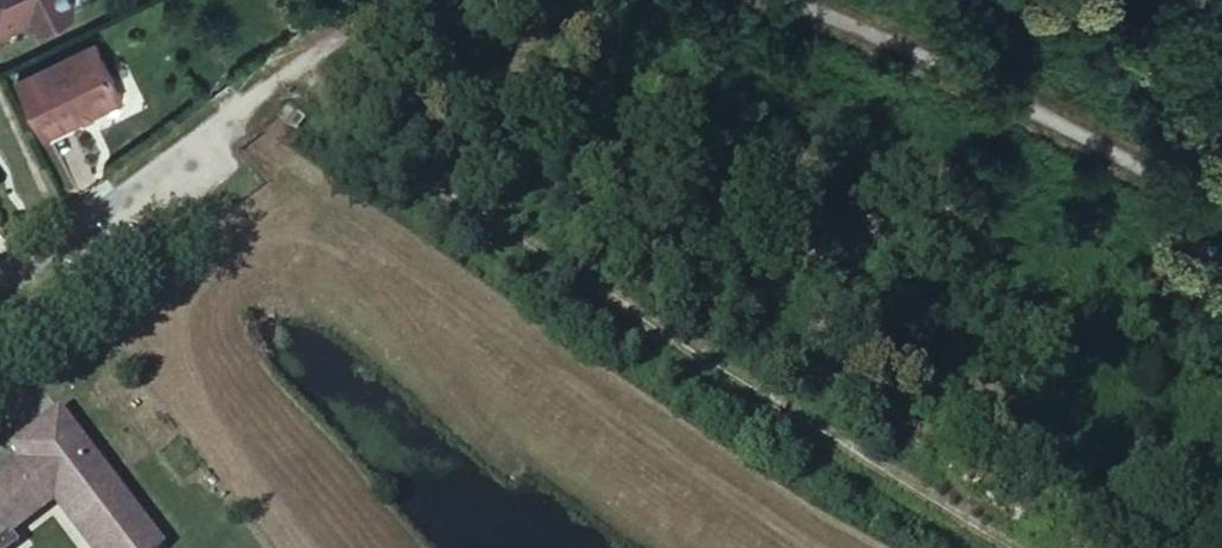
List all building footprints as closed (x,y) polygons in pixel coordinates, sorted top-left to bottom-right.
[(37,26),(42,37),(76,21),(77,11),(71,0),(0,0),(0,44),(37,26)] [(102,58),(24,97),(52,152),(130,113),(102,58)] [(54,502),(69,490),(114,547),(163,547),(68,424),(22,458),(33,474),(0,499),(0,543),(54,502)] [(0,543),(0,547),(22,547),(19,544),(61,511),(89,547),(114,547),(69,490),(54,502),(0,543)]
